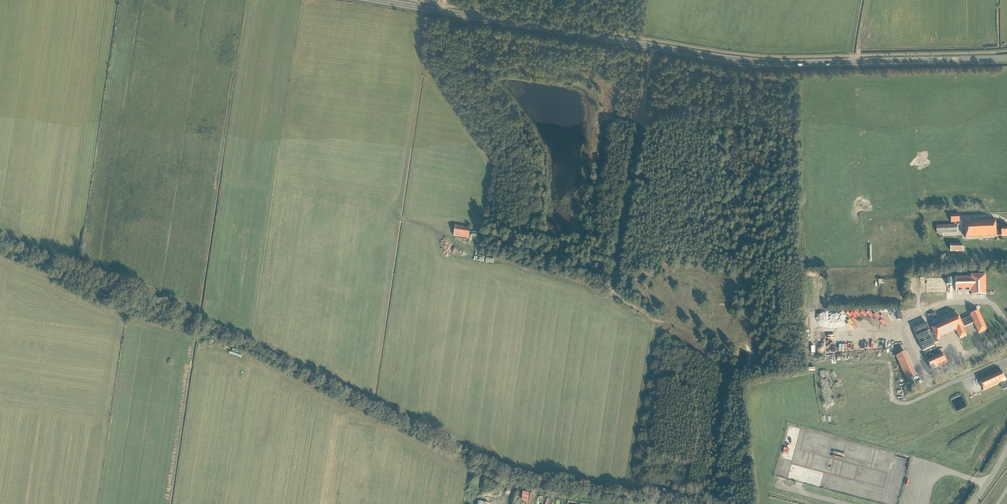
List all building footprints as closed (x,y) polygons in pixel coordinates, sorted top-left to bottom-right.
[(952,223),(952,225),(936,226),(936,234),(939,234),(939,237),(943,237),(943,234),(957,233),(957,225),(960,225),(960,219),(959,214),(950,214),(951,223),(952,223)] [(1006,236),(1006,229),(1001,229),(1001,230),(996,231),(995,220),(964,221),(965,239),(996,237),(996,236),(1001,236),(1006,236)] [(469,238),(470,228),(455,226),(454,236),(469,238)] [(971,278),(956,278),(956,293),(971,292),(971,296),(986,296),(985,275),(971,276),(971,278)] [(849,312),(845,316),(849,320),(855,314),(852,310),(849,313),(849,312)] [(871,314),(866,310),(864,312),(861,310),(859,312),(870,322),(872,319),(869,316),(871,314)] [(987,330),(978,311),(970,315),(971,317),(961,321),(959,316),(932,328),(934,332),(931,333),(927,323),(913,329),(917,337),(923,352),(924,351),(928,361),(927,361),(931,369),(947,362),(943,354),(939,356),(934,344),(939,342),(937,340),(940,338),(939,337),(955,330),(955,332),(956,331),(960,339),(966,336),(963,328),(974,323),(979,334),(987,330)] [(905,352),(896,357),(907,381),(916,377),(905,352)] [(1002,371),(979,382),(984,391),(1000,383),(1003,390),(1006,388),(1006,379),(1005,380),(1002,371)]
